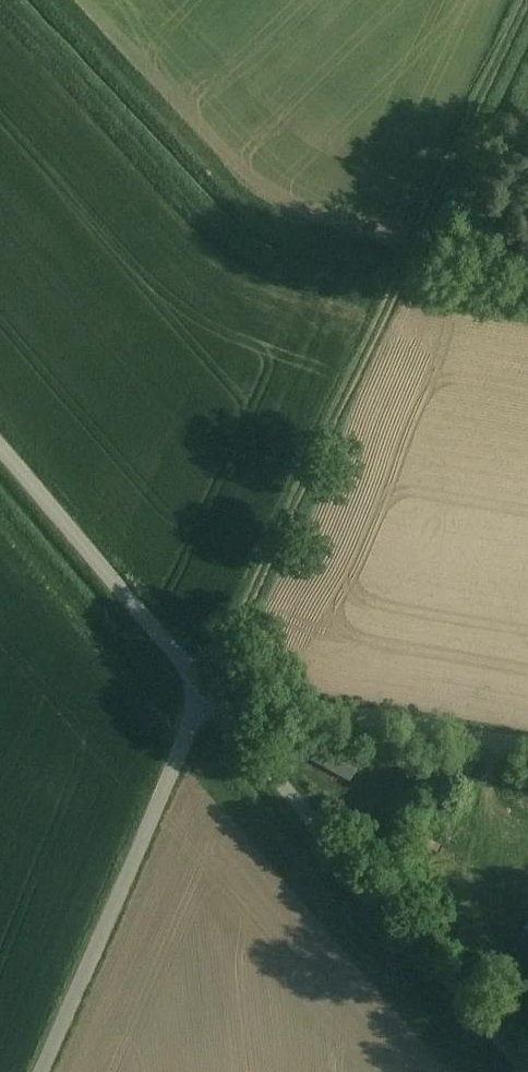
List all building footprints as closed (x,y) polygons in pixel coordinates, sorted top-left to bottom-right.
[(323,741),(311,760),(348,781),(359,762),(323,741)]
